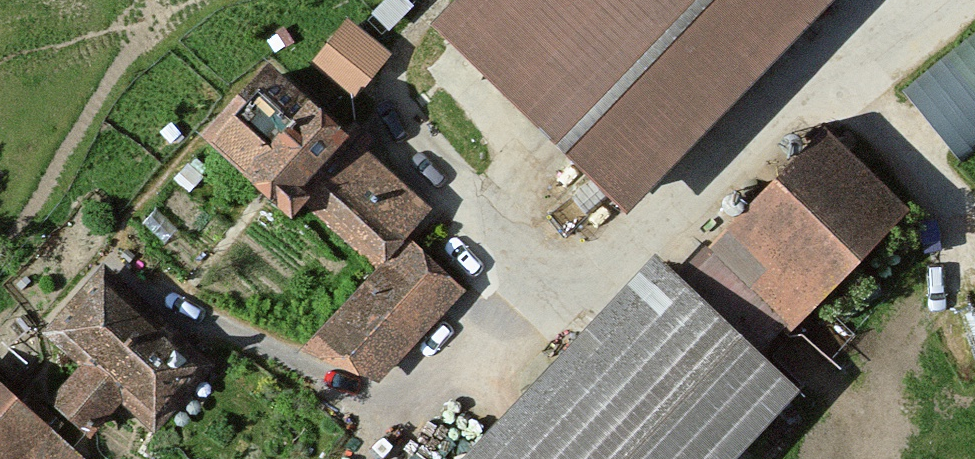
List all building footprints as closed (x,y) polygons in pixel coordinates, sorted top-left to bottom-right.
[(421,34),(609,218),(822,0),(454,0),(421,34)] [(316,53),(359,89),(395,44),(352,9),(316,53)] [(901,75),(969,158),(974,152),(974,15),(901,75)] [(433,218),(266,62),(189,145),(282,231),(303,208),(373,273),(309,341),(368,396),(464,293),(410,242),(433,218)] [(909,215),(819,127),(693,254),(783,342),(909,215)] [(646,262),(461,458),(739,458),(794,401),(646,262)] [(211,377),(103,278),(45,340),(82,373),(52,406),(91,442),(123,408),(155,437),(211,377)] [(0,388),(0,458),(74,458),(0,388)]
